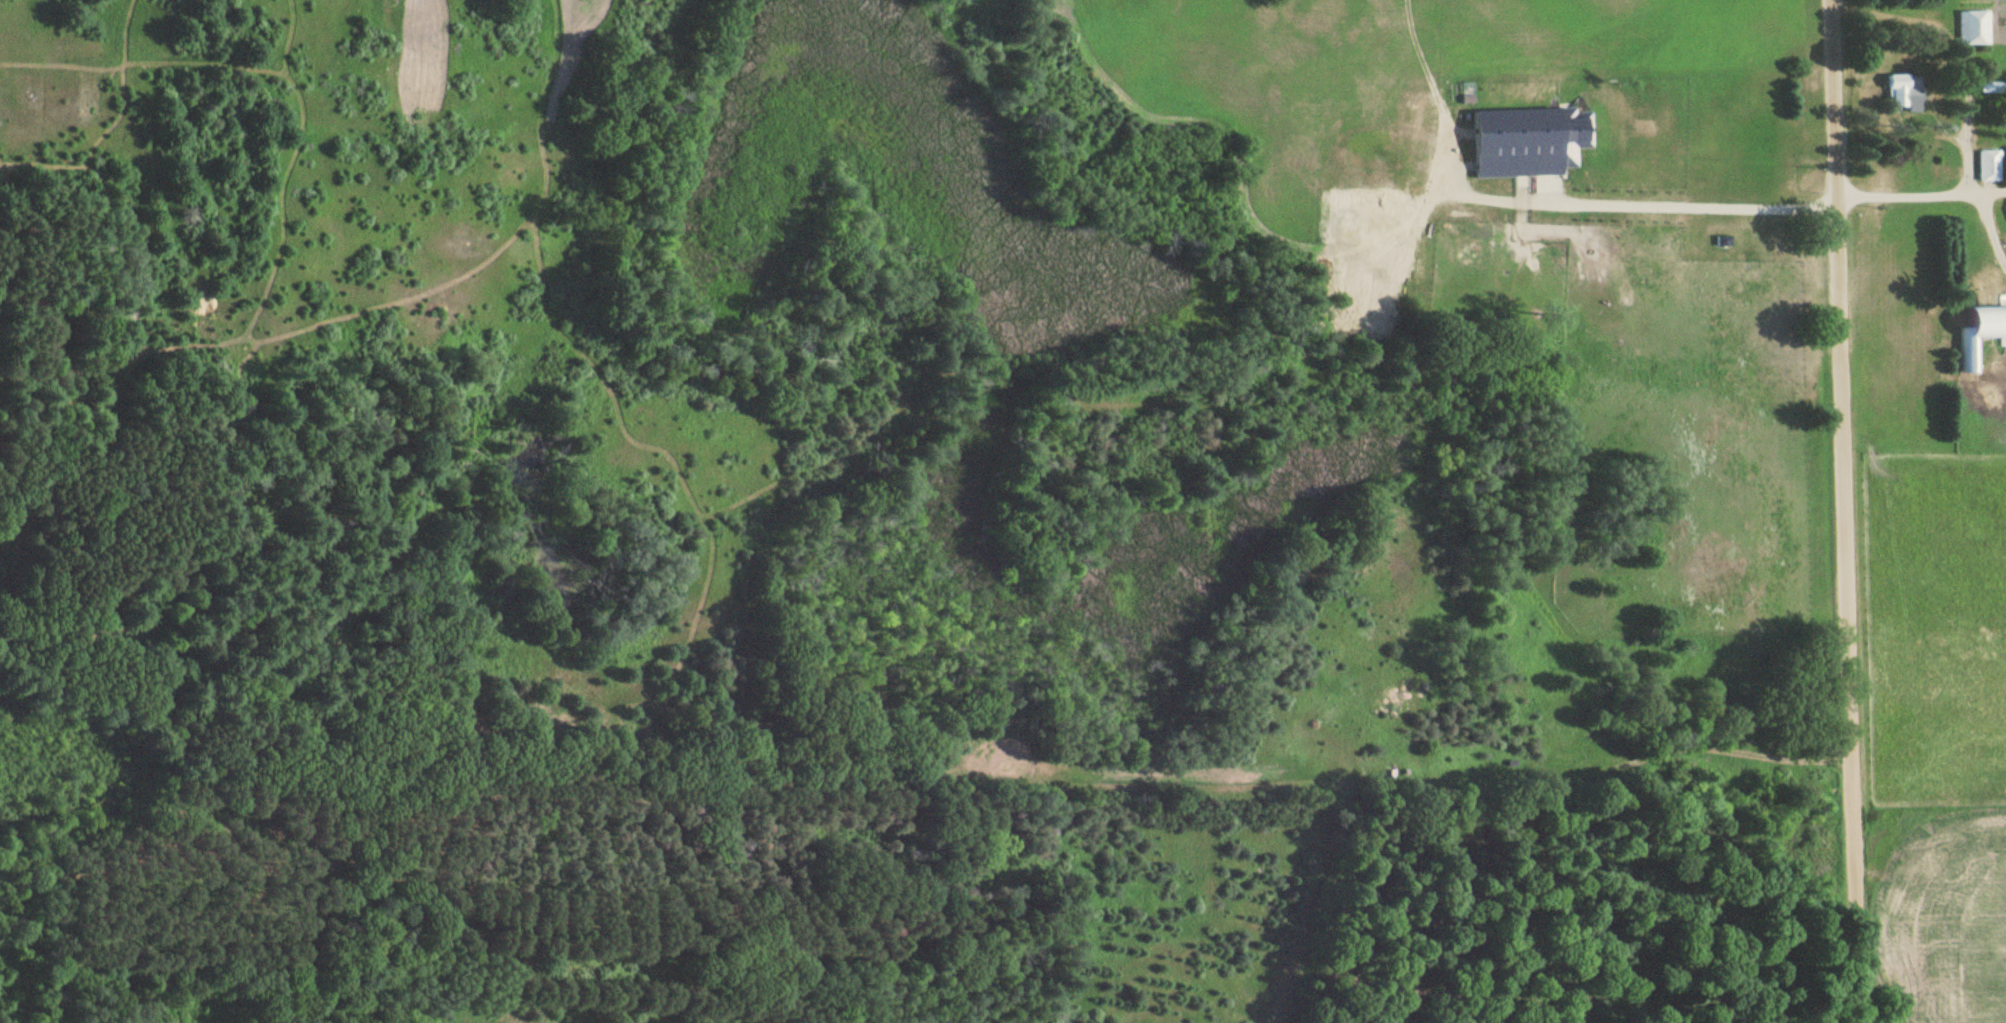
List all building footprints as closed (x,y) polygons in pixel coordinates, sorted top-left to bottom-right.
[(1990,11),(1971,11),(1971,45),(1990,45),(1990,11)] [(1921,108),(1921,75),(1887,75),(1887,108),(1921,108)] [(1982,82),(1982,92),(2005,92),(2005,82),(1982,82)] [(1979,181),(2001,181),(2001,151),(1979,151),(1979,181)] [(1731,237),(1717,237),(1717,245),(1731,245),(1731,237)] [(1980,372),(1979,339),(2005,338),(2005,306),(1970,307),(1970,327),(1961,327),(1962,373),(1980,372)]
